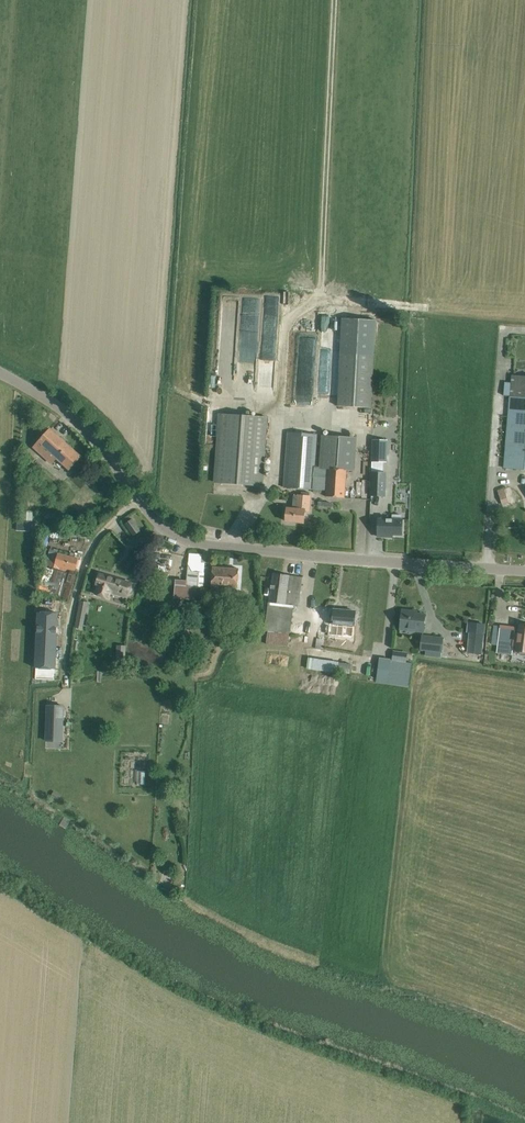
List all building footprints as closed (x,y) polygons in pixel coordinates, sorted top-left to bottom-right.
[(376,320),(343,318),(338,406),(371,408),(376,320)] [(524,470),(524,377),(511,376),(504,468),(524,470)] [(259,381),(259,392),(272,392),(272,381),(259,381)] [(215,482),(262,485),(267,417),(220,414),(215,482)] [(50,429),(33,448),(50,463),(56,456),(70,469),(81,457),(50,429)] [(289,432),(285,487),(328,490),(327,497),(344,499),(347,471),(353,471),(356,439),(324,436),(321,469),(328,469),(328,478),(314,476),(318,435),(289,432)] [(373,439),(372,462),(384,462),(387,462),(388,440),(373,439)] [(372,472),(372,482),(371,495),(386,495),(386,473),(372,472)] [(369,495),(369,484),(359,483),(358,494),(369,495)] [(504,488),(497,490),(503,505),(509,503),(504,488)] [(304,523),(305,510),(309,510),(310,497),(298,496),(297,510),(287,509),(286,521),(304,523)] [(20,520),(27,521),(33,521),(33,511),(28,510),(28,502),(21,502),(20,520)] [(401,519),(401,515),(392,515),(392,519),(378,519),(378,537),(387,537),(387,535),(402,535),(402,519),(401,519)] [(133,519),(126,524),(134,536),(141,531),(133,519)] [(58,553),(49,589),(69,594),(74,578),(71,577),(76,558),(58,553)] [(189,562),(188,569),(187,586),(194,586),(194,587),(203,587),(205,563),(189,562)] [(213,567),(212,578),(212,586),(211,597),(225,598),(225,587),(238,588),(239,568),(213,567)] [(109,598),(110,593),(128,598),(129,594),(132,583),(99,573),(96,584),(98,584),(96,594),(109,598)] [(291,633),(295,605),(298,606),(303,577),(273,573),(265,629),(268,630),(266,644),(288,646),(289,633),(291,633)] [(80,603),(74,629),(82,631),(88,605),(80,603)] [(333,623),(328,622),(328,633),(344,635),(345,625),(354,625),(355,611),(334,609),(333,623)] [(402,610),(401,626),(415,628),(415,631),(424,632),(426,614),(412,613),(412,611),(402,610)] [(59,612),(38,611),(36,668),(56,669),(59,612)] [(497,653),(512,655),(513,646),(516,646),(515,651),(516,651),(516,652),(524,653),(524,625),(520,624),(518,639),(515,638),(516,627),(501,625),(497,653)] [(469,631),(467,652),(482,654),(484,633),(469,631)] [(443,638),(423,635),(421,649),(426,650),(425,656),(441,657),(442,652),(443,638)] [(117,645),(116,656),(126,657),(126,645),(117,645)] [(393,650),(392,660),(407,663),(408,652),(393,650)] [(374,682),(409,688),(413,664),(407,663),(392,660),(376,657),(375,665),(377,665),(374,682)] [(308,658),(307,669),(338,673),(338,669),(350,671),(350,666),(338,665),(339,662),(308,658)] [(352,677),(334,674),(333,679),(351,682),(352,677)] [(47,705),(45,741),(46,741),(63,742),(65,705),(48,705),(47,705)]
